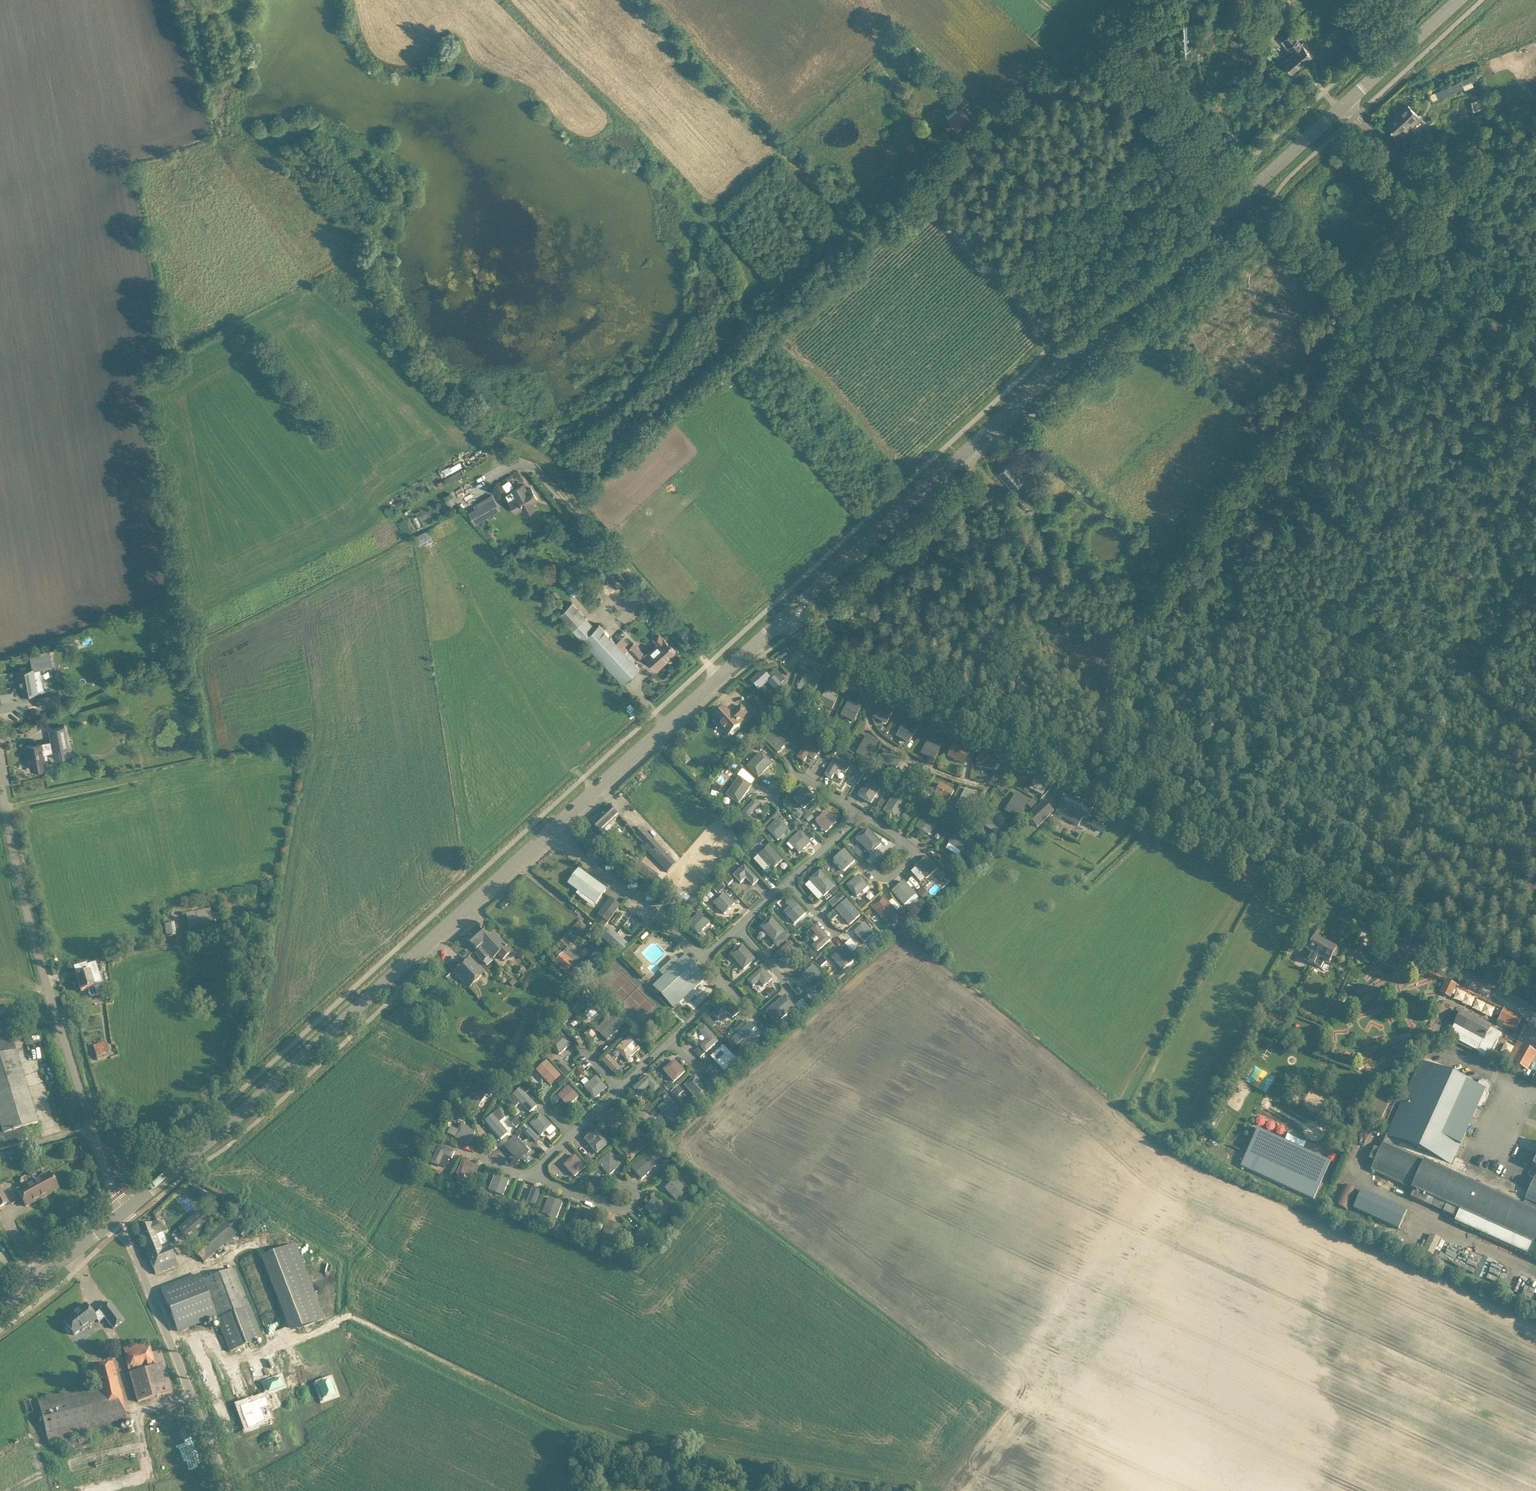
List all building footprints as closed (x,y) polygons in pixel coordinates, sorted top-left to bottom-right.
[(1283,61),(1292,71),(1311,55),(1303,45),(1305,44),(1303,41),(1301,43),(1297,39),(1291,32),(1282,41),(1289,49),(1291,48),(1294,52),(1283,61)] [(1438,98),(1463,87),(1465,89),(1474,85),(1470,76),(1435,91),(1438,98)] [(961,94),(956,99),(963,106),(969,101),(961,94)] [(1402,127),(1406,131),(1420,118),(1408,105),(1387,124),(1395,133),(1402,127)] [(962,109),(949,119),(957,129),(970,119),(962,109)] [(1419,134),(1412,140),(1421,148),(1434,136),(1428,129),(1421,135),(1419,134)] [(1011,487),(1023,475),(1011,462),(998,473),(1011,487)] [(1040,462),(1034,467),(1041,475),(1048,469),(1040,462)] [(537,508),(533,501),(537,499),(531,488),(528,489),(524,484),(512,491),(515,496),(509,500),(516,511),(521,508),(525,515),(537,508)] [(456,503),(451,493),(444,496),(450,507),(456,503)] [(485,518),(499,509),(491,495),(476,504),(478,507),(469,512),(475,524),(485,518)] [(1041,525),(1036,520),(1040,516),(1036,513),(1029,519),(1033,523),(1032,524),(1037,529),(1041,525)] [(583,588),(575,579),(567,587),(574,596),(583,588)] [(587,592),(594,599),(596,596),(589,589),(587,592)] [(554,591),(548,596),(553,601),(558,596),(554,591)] [(623,683),(640,667),(599,623),(595,626),(573,602),(559,614),(623,683)] [(179,638),(180,644),(190,641),(187,632),(184,633),(185,637),(179,638)] [(664,638),(662,639),(657,634),(652,638),(657,644),(645,655),(657,669),(664,663),(663,662),(675,650),(664,638)] [(628,648),(637,658),(643,653),(633,642),(628,648)] [(26,669),(16,671),(20,694),(30,692),(44,689),(40,669),(53,667),(49,649),(30,655),(32,668),(26,669)] [(781,684),(785,680),(780,674),(775,669),(768,676),(766,674),(764,671),(752,682),(758,690),(768,681),(770,683),(769,683),(777,692),(783,687),(781,684)] [(800,686),(798,690),(811,696),(813,692),(814,690),(817,684),(817,685),(818,684),(817,684),(819,679),(807,673),(802,682),(800,686)] [(822,699),(834,705),(837,698),(838,699),(838,698),(840,693),(828,687),(822,699)] [(58,694),(37,698),(39,707),(59,703),(58,694)] [(757,697),(751,702),(758,710),(764,705),(757,697)] [(856,716),(862,705),(850,699),(845,710),(856,716)] [(883,702),(877,712),(889,718),(895,707),(883,702)] [(725,708),(713,720),(729,737),(751,717),(741,706),(732,715),(725,708)] [(796,717),(804,722),(807,718),(799,712),(796,717)] [(820,720),(811,715),(807,724),(815,728),(820,720)] [(900,731),(911,738),(915,732),(915,733),(916,732),(915,731),(918,727),(906,721),(900,731)] [(62,727),(48,730),(50,740),(25,745),(27,753),(28,753),(31,769),(43,766),(48,764),(46,753),(52,751),(54,758),(68,755),(62,727)] [(778,754),(789,743),(775,729),(764,740),(778,754)] [(803,743),(807,738),(801,734),(797,739),(803,743)] [(970,752),(959,747),(964,736),(958,734),(948,757),(964,764),(970,752)] [(942,743),(931,737),(925,748),(937,754),(942,743)] [(860,749),(871,756),(877,744),(866,738),(860,749)] [(821,750),(809,741),(797,758),(803,763),(809,756),(814,760),(821,750)] [(756,747),(760,751),(765,747),(760,742),(756,747)] [(980,749),(977,766),(993,769),(995,757),(988,756),(988,751),(989,746),(981,745),(980,749)] [(829,749),(824,757),(830,761),(835,753),(829,749)] [(886,751),(879,761),(894,772),(898,766),(899,766),(898,765),(901,761),(886,751)] [(773,763),(762,752),(746,768),(758,779),(773,763)] [(850,766),(835,757),(825,775),(831,780),(837,769),(845,774),(850,766)] [(858,767),(853,774),(858,778),(863,771),(864,770),(858,766),(858,767)] [(1031,789),(1043,795),(1046,788),(1047,788),(1046,787),(1049,783),(1037,777),(1031,789)] [(752,786),(740,778),(727,796),(739,804),(752,786)] [(871,804),(882,787),(869,779),(859,796),(871,804)] [(947,802),(948,803),(954,792),(940,784),(934,795),(939,797),(937,801),(945,805),(947,802)] [(816,799),(805,787),(793,798),(804,810),(816,799)] [(893,790),(888,787),(884,793),(889,796),(893,790)] [(969,814),(977,797),(974,796),(975,793),(966,789),(956,807),(969,814)] [(908,802),(895,793),(883,812),(897,820),(908,802)] [(1016,795),(1009,806),(1021,813),(1027,802),(1016,795)] [(1067,795),(1056,814),(1078,826),(1083,818),(1086,820),(1092,809),(1067,795)] [(1028,804),(1031,809),(1037,803),(1034,799),(1028,804)] [(760,806),(755,800),(739,815),(752,828),(758,822),(751,815),(760,806)] [(1028,817),(1037,827),(1053,812),(1044,803),(1028,817)] [(610,806),(591,823),(606,839),(619,827),(615,823),(620,818),(610,806)] [(918,806),(914,811),(919,815),(923,809),(918,806)] [(799,810),(795,814),(800,818),(803,815),(799,810)] [(836,823),(827,812),(816,822),(826,833),(836,823)] [(938,821),(925,812),(916,828),(929,836),(938,821)] [(809,823),(814,818),(809,814),(805,819),(809,823)] [(998,833),(1005,822),(993,815),(986,825),(998,833)] [(789,830),(779,819),(767,830),(777,841),(789,830)] [(800,825),(796,820),(791,824),(795,829),(800,825)] [(809,830),(804,824),(799,828),(804,834),(809,830)] [(947,824),(942,828),(947,834),(952,829),(947,824)] [(635,834),(645,846),(644,847),(668,873),(677,864),(669,855),(668,856),(642,828),(635,834)] [(870,855),(882,844),(868,828),(856,839),(870,855)] [(812,843),(801,831),(788,843),(799,855),(812,843)] [(949,845),(970,857),(978,844),(957,831),(949,845)] [(758,833),(753,838),(759,845),(764,840),(758,833)] [(759,856),(772,871),(783,861),(769,846),(759,856)] [(845,849),(833,860),(844,872),(855,861),(845,849)] [(864,861),(869,857),(864,850),(859,855),(864,861)] [(926,880),(937,870),(926,858),(914,867),(926,880)] [(659,877),(638,861),(632,868),(654,884),(684,906),(690,898),(660,876),(659,877)] [(957,870),(953,864),(947,869),(952,875),(957,870)] [(753,886),(758,881),(745,866),(734,876),(741,883),(746,878),(753,886)] [(582,894),(596,904),(606,890),(579,870),(569,884),(579,891),(576,894),(580,897),(582,894)] [(836,887),(821,871),(809,881),(824,898),(836,887)] [(722,879),(727,885),(732,880),(727,874),(722,879)] [(869,887),(859,875),(846,886),(856,898),(869,887)] [(948,875),(944,878),(948,883),(952,880),(948,875)] [(904,907),(917,895),(904,881),(891,892),(904,907)] [(718,882),(711,890),(716,895),(724,888),(718,882)] [(923,889),(919,893),(925,901),(930,897),(923,889)] [(841,892),(829,903),(833,908),(845,897),(841,892)] [(724,915),(735,904),(724,894),(714,904),(724,915)] [(806,914),(792,898),(785,904),(800,920),(806,914)] [(896,913),(883,898),(872,907),(883,919),(883,920),(885,923),(886,923),(889,920),(889,919),(896,913)] [(596,928),(593,931),(599,936),(602,932),(608,923),(614,914),(620,906),(610,899),(604,907),(598,915),(602,918),(596,928)] [(867,904),(863,899),(857,905),(861,910),(867,904)] [(850,926),(861,916),(847,900),(835,910),(850,926)] [(673,907),(669,913),(677,919),(681,913),(675,908),(678,904),(674,901),(671,905),(673,907)] [(213,927),(210,909),(186,913),(189,931),(213,927)] [(904,911),(898,916),(905,924),(910,919),(904,911)] [(688,925),(698,935),(711,923),(700,912),(688,925)] [(764,931),(775,943),(785,933),(772,918),(764,925),(763,925),(761,927),(761,928),(763,931),(764,931)] [(168,936),(176,935),(174,922),(165,924),(168,936)] [(791,923),(786,928),(792,934),(797,929),(791,923)] [(864,943),(875,934),(865,923),(854,932),(864,943)] [(810,930),(806,934),(813,941),(817,937),(819,940),(812,947),(817,952),(831,941),(816,925),(810,930)] [(479,927),(466,939),(473,946),(477,951),(478,952),(475,955),(483,964),(491,957),(493,960),(498,955),(503,960),(512,952),(502,942),(495,934),(490,939),(479,927)] [(1314,938),(1303,959),(1314,965),(1325,944),(1317,939),(1321,931),(1315,928),(1311,936),(1314,938)] [(611,929),(602,940),(621,955),(630,945),(611,929)] [(788,932),(781,939),(784,943),(792,936),(788,932)] [(875,947),(883,940),(878,934),(870,941),(875,947)] [(1325,944),(1314,965),(1321,969),(1325,961),(1329,964),(1334,954),(1339,956),(1342,952),(1339,951),(1344,943),(1338,940),(1334,948),(1325,944)] [(802,954),(791,941),(774,956),(780,962),(789,954),(795,961),(802,954)] [(858,949),(851,941),(845,945),(853,954),(858,949)] [(1352,955),(1369,964),(1372,959),(1364,954),(1366,949),(1358,944),(1352,955)] [(734,959),(744,970),(755,960),(742,946),(734,952),(733,952),(731,955),(731,956),(733,958),(734,959)] [(568,947),(555,963),(578,983),(606,953),(599,947),(586,962),(568,947)] [(808,952),(814,959),(818,954),(813,948),(808,952)] [(832,958),(843,970),(854,960),(843,948),(832,958)] [(686,957),(653,988),(673,1010),(706,978),(686,957)] [(811,962),(806,957),(800,962),(805,967),(811,962)] [(471,958),(455,973),(469,989),(485,974),(471,958)] [(76,976),(81,992),(88,990),(89,996),(91,997),(105,993),(96,963),(87,966),(89,972),(76,976)] [(814,989),(825,979),(814,965),(803,975),(814,989)] [(773,980),(762,968),(747,981),(753,987),(759,982),(764,987),(773,980)] [(1456,985),(1447,981),(1442,990),(1446,991),(1444,995),(1450,997),(1456,985)] [(778,992),(773,988),(767,993),(771,998),(778,992)] [(598,1004),(587,994),(573,1009),(584,1019),(598,1004)] [(796,1007),(785,995),(766,1012),(777,1024),(796,1007)] [(740,1012),(728,999),(713,1013),(718,1020),(727,1012),(733,1019),(740,1012)] [(1487,1056),(1498,1033),(1490,1029),(1491,1027),(1490,1027),(1470,1017),(1471,1017),(1461,1012),(1454,1025),(1484,1041),(1482,1043),(1483,1043),(1478,1052),(1487,1056)] [(1507,1012),(1500,1025),(1515,1032),(1513,1036),(1519,1039),(1524,1028),(1519,1025),(1521,1019),(1507,1012)] [(1284,1022),(1269,1015),(1265,1024),(1280,1031),(1284,1022)] [(621,1027),(610,1017),(596,1031),(608,1042),(621,1027)] [(749,1023),(731,1041),(737,1047),(755,1029),(749,1023)] [(719,1041),(705,1025),(698,1031),(707,1041),(700,1047),(706,1053),(719,1041)] [(572,1045),(561,1033),(548,1044),(559,1056),(572,1045)] [(630,1058),(637,1051),(644,1058),(650,1052),(642,1045),(640,1048),(630,1037),(617,1050),(624,1058),(624,1059),(627,1061),(630,1059),(630,1058)] [(17,1146),(26,1143),(22,1129),(38,1123),(11,1038),(0,1041),(0,1151),(17,1146)] [(1508,1060),(1528,1071),(1535,1056),(1535,1053),(1518,1042),(1508,1060)] [(97,1060),(107,1057),(109,1056),(105,1044),(93,1048),(97,1060)] [(737,1060),(724,1046),(711,1057),(724,1072),(737,1060)] [(674,1083),(686,1072),(675,1060),(663,1071),(674,1083)] [(550,1087),(562,1077),(547,1061),(536,1071),(550,1087)] [(1456,1218),(1454,1222),(1535,1259),(1535,1158),(1532,1166),(1529,1175),(1535,1178),(1529,1193),(1455,1159),(1478,1108),(1480,1109),(1482,1108),(1483,1105),(1485,1104),(1489,1095),(1488,1093),(1491,1088),(1489,1084),(1490,1085),(1491,1084),(1482,1080),(1481,1081),(1482,1081),(1479,1082),(1476,1088),(1420,1062),(1387,1136),(1382,1134),(1375,1149),(1374,1148),(1368,1160),(1375,1162),(1371,1171),(1415,1190),(1411,1198),(1456,1218)] [(501,1071),(498,1076),(508,1082),(510,1084),(518,1071),(516,1069),(506,1063),(501,1071)] [(580,1076),(585,1072),(581,1067),(576,1072),(578,1074),(577,1074),(579,1076),(580,1076)] [(660,1089),(649,1076),(633,1089),(639,1096),(649,1087),(655,1093),(660,1089)] [(699,1102),(710,1092),(696,1076),(684,1086),(699,1102)] [(608,1089),(597,1077),(584,1088),(595,1100),(608,1089)] [(564,1078),(559,1082),(564,1087),(568,1082),(564,1078)] [(486,1095),(490,1098),(493,1094),(489,1092),(491,1088),(479,1080),(467,1099),(479,1107),(486,1095)] [(468,1082),(465,1088),(469,1091),(473,1085),(468,1082)] [(523,1084),(518,1087),(521,1090),(525,1095),(529,1091),(523,1084)] [(579,1097),(569,1086),(558,1097),(568,1107),(579,1097)] [(521,1090),(514,1096),(519,1101),(530,1114),(536,1108),(526,1095),(525,1095),(521,1090)] [(673,1123),(683,1114),(670,1099),(659,1108),(673,1123)] [(627,1119),(616,1107),(604,1119),(615,1131),(627,1119)] [(459,1111),(455,1117),(461,1120),(464,1115),(459,1111)] [(504,1119),(497,1111),(485,1122),(501,1140),(508,1134),(499,1124),(504,1119)] [(541,1137),(553,1126),(542,1115),(530,1125),(541,1137)] [(517,1120),(512,1124),(517,1129),(522,1125),(517,1120)] [(476,1132),(462,1124),(454,1138),(468,1146),(476,1132)] [(529,1128),(525,1132),(531,1138),(535,1134),(529,1128)] [(609,1144),(596,1129),(589,1134),(595,1141),(590,1145),(597,1154),(609,1144)] [(1257,1130),(1240,1166),(1313,1200),(1330,1163),(1257,1130)] [(659,1140),(655,1135),(650,1140),(654,1144),(659,1140)] [(505,1147),(519,1162),(529,1152),(516,1137),(505,1147)] [(125,1151),(132,1149),(129,1140),(122,1142),(125,1151)] [(635,1146),(630,1140),(620,1149),(631,1161),(646,1148),(640,1141),(635,1146)] [(432,1163),(439,1166),(444,1155),(452,1159),(455,1152),(440,1146),(432,1163)] [(621,1165),(610,1153),(598,1164),(609,1176),(621,1165)] [(586,1167),(575,1155),(564,1166),(575,1178),(586,1167)] [(657,1167),(647,1155),(632,1169),(642,1180),(657,1167)] [(477,1166),(463,1160),(455,1179),(463,1182),(466,1175),(473,1177),(477,1166)] [(440,1181),(446,1184),(449,1176),(443,1173),(440,1181)] [(17,1191),(26,1207),(41,1199),(40,1197),(57,1188),(50,1174),(32,1184),(30,1179),(26,1178),(22,1180),(20,1184),(23,1188),(17,1191)] [(490,1191),(503,1196),(509,1181),(495,1176),(490,1191)] [(666,1189),(677,1201),(687,1191),(676,1179),(666,1189)] [(472,1191),(478,1194),(481,1187),(475,1184),(472,1191)] [(1334,1204),(1348,1211),(1357,1190),(1343,1184),(1334,1204)] [(541,1192),(533,1189),(525,1210),(533,1214),(541,1192)] [(1353,1210),(1398,1230),(1407,1211),(1362,1190),(1353,1210)] [(563,1203),(549,1198),(543,1214),(557,1220),(563,1203)] [(645,1209),(656,1218),(666,1208),(655,1198),(645,1209)] [(508,1207),(514,1210),(517,1202),(512,1199),(508,1207)] [(204,1263),(211,1256),(237,1232),(243,1238),(252,1231),(246,1225),(250,1221),(238,1208),(192,1249),(204,1263)] [(595,1214),(580,1208),(573,1226),(589,1232),(595,1214)] [(189,1242),(210,1223),(199,1211),(178,1229),(189,1242)] [(146,1252),(160,1246),(156,1235),(162,1233),(157,1221),(137,1229),(146,1252)] [(602,1238),(616,1243),(622,1226),(608,1221),(602,1238)] [(634,1239),(644,1248),(653,1238),(642,1229),(634,1239)] [(598,1235),(592,1232),(590,1238),(596,1241),(598,1235)] [(160,1247),(160,1246),(146,1252),(155,1275),(177,1266),(168,1243),(160,1247)] [(295,1245),(262,1258),(290,1333),(324,1320),(295,1245)] [(203,1279),(163,1295),(177,1331),(186,1327),(216,1315),(218,1320),(230,1352),(261,1340),(249,1308),(234,1271),(233,1268),(203,1280),(203,1279)] [(124,1321),(110,1302),(99,1311),(94,1315),(85,1304),(71,1315),(72,1316),(64,1323),(67,1326),(65,1328),(69,1333),(71,1332),(74,1336),(81,1330),(82,1331),(96,1320),(99,1323),(105,1318),(113,1329),(124,1321)] [(123,1348),(126,1357),(131,1376),(132,1376),(139,1402),(162,1395),(172,1393),(161,1351),(151,1354),(148,1341),(123,1348)] [(98,1387),(37,1402),(48,1445),(112,1429),(113,1432),(120,1431),(119,1427),(128,1425),(113,1364),(94,1369),(98,1387)] [(279,1379),(266,1384),(269,1392),(282,1387),(279,1379)] [(329,1381),(318,1385),(323,1399),(335,1395),(329,1381)] [(245,1411),(242,1413),(248,1429),(257,1426),(257,1425),(272,1419),(272,1418),(265,1421),(261,1410),(268,1407),(265,1398),(257,1401),(252,1403),(251,1402),(243,1405),(245,1411)] [(68,1453),(69,1453),(93,1447),(90,1436),(66,1441),(68,1453)]
